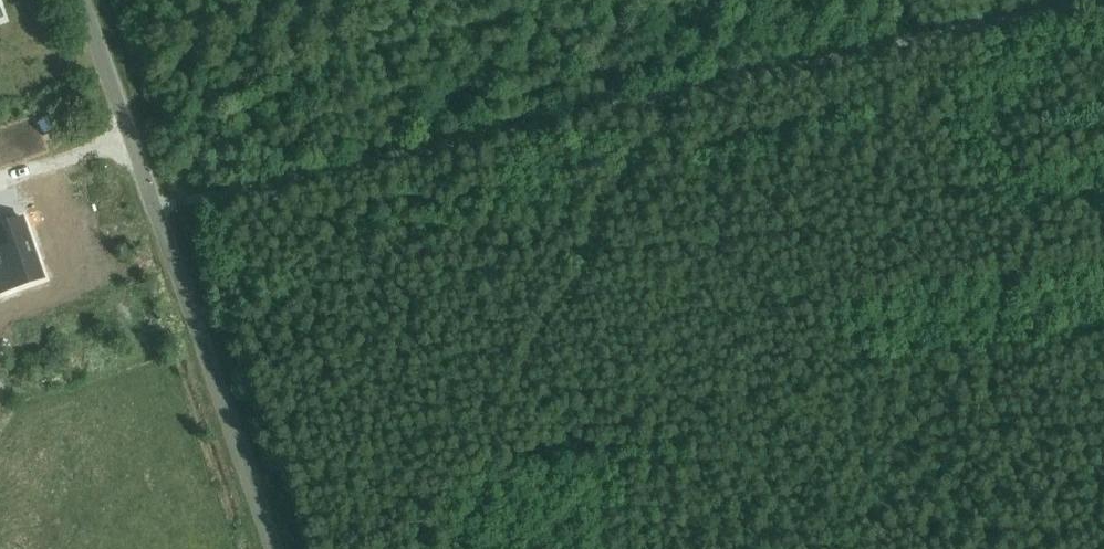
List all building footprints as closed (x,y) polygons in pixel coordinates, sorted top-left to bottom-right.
[(45,275),(23,215),(0,223),(0,288),(1,291),(45,275)]
